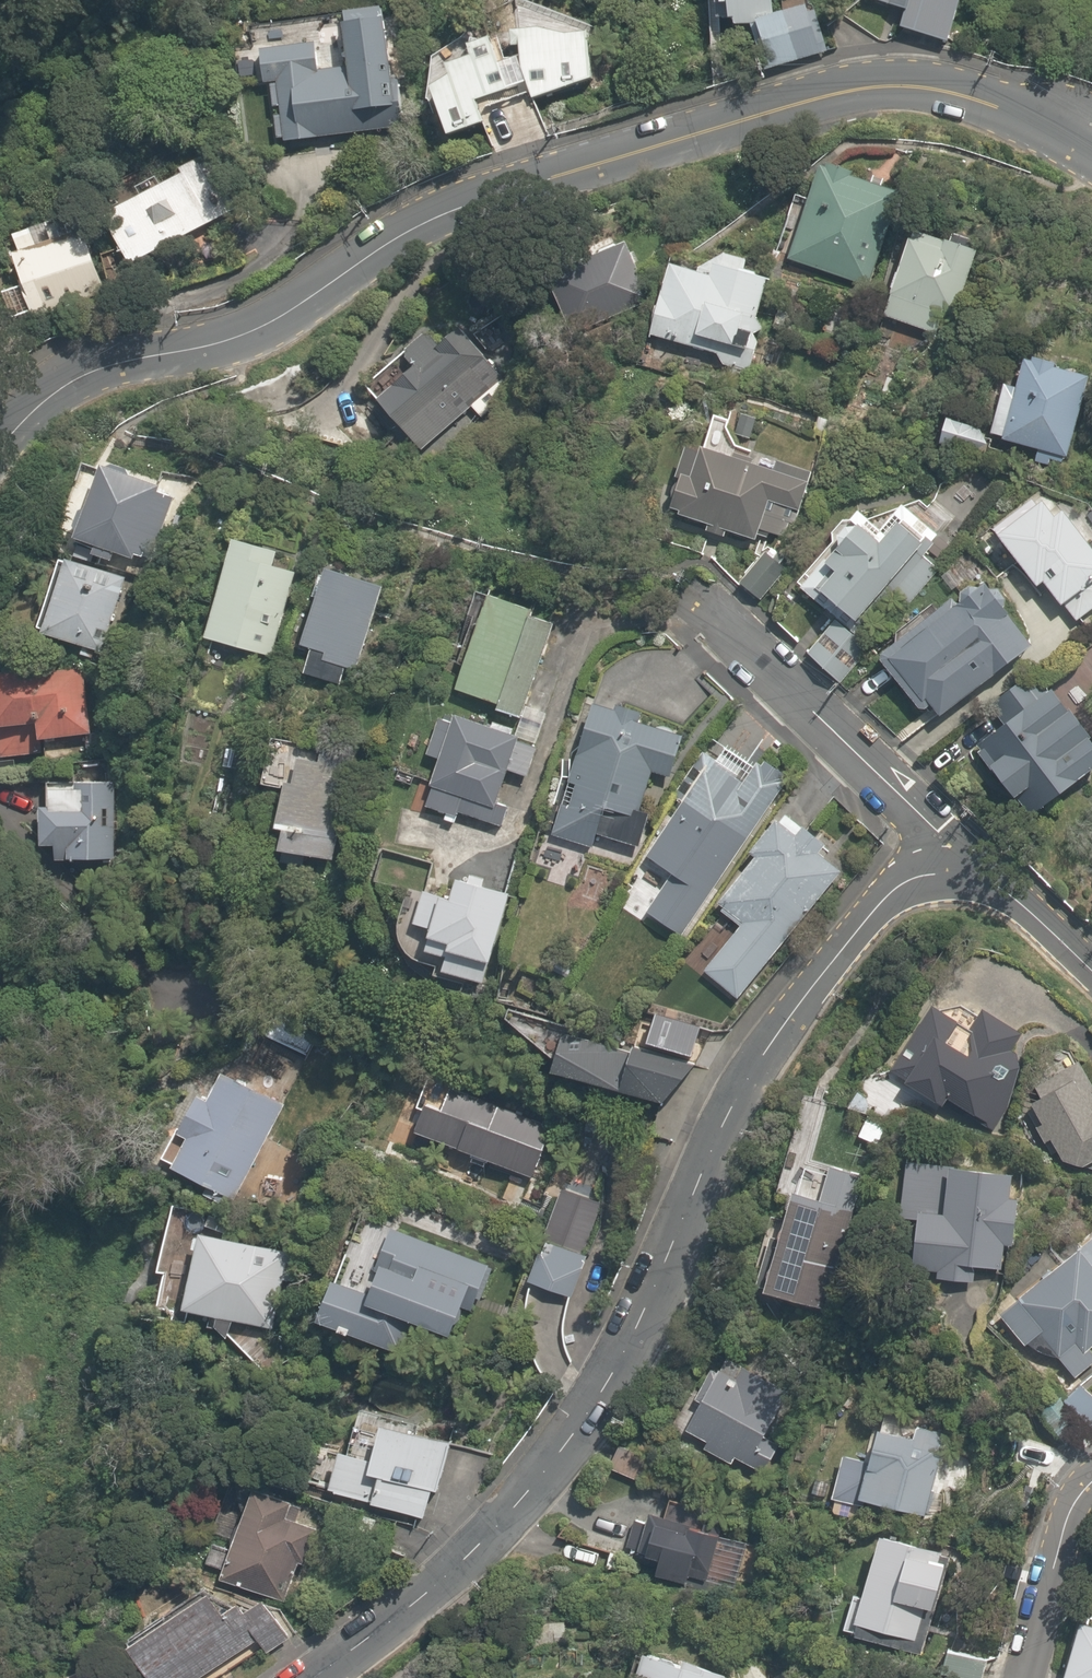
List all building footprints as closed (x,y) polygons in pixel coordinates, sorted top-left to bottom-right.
[(700,4),(716,4),(715,27),(740,28),(756,73),(820,51),(802,0),(792,0),(763,10),(763,0),(700,0),(700,4)] [(954,0),(873,0),(900,9),(895,26),(941,41),(954,0)] [(310,45),(253,49),(254,81),(268,80),(270,113),(272,140),(373,133),(371,107),(393,105),(392,85),(380,86),(374,6),(339,9),(343,67),(312,69),(310,45)] [(438,75),(416,84),(438,137),(481,121),(474,101),(519,84),(525,101),(593,75),(573,22),(548,31),(541,15),(501,30),(503,37),(484,44),(480,34),(455,44),(458,53),(433,62),(438,75)] [(191,157),(89,220),(122,273),(224,210),(191,157)] [(895,188),(804,165),(779,262),(870,285),(895,188)] [(940,315),(954,319),(974,246),(902,227),(877,317),(935,333),(940,315)] [(0,255),(0,283),(8,313),(95,290),(80,233),(0,255)] [(623,293),(622,242),(557,243),(558,294),(623,293)] [(750,335),(765,268),(690,251),(686,268),(659,262),(642,336),(691,348),(693,339),(728,347),(731,331),(750,335)] [(487,387),(499,375),(452,324),(429,345),(418,333),(397,352),(408,365),(371,399),(373,401),(362,411),(356,404),(342,417),(371,450),(385,437),(371,421),(382,411),(419,450),(466,406),(478,419),(498,400),(487,387)] [(999,384),(985,434),(1068,456),(1090,376),(1018,357),(1010,387),(999,384)] [(981,427),(934,414),(929,431),(976,444),(981,427)] [(809,477),(675,441),(660,501),(671,504),(668,517),(703,526),(700,536),(719,542),(722,533),(754,542),(757,532),(779,538),(786,513),(799,516),(809,477)] [(171,492),(89,467),(67,540),(149,565),(171,492)] [(798,651),(835,685),(942,570),(918,548),(953,509),(935,492),(922,506),(904,490),(873,524),(856,509),(786,584),(809,605),(816,597),(833,613),(798,651)] [(271,547),(223,536),(198,637),(270,654),(291,566),(267,561),(271,547)] [(141,585),(54,559),(30,636),(118,662),(141,585)] [(782,578),(762,560),(739,586),(759,603),(782,578)] [(294,669),(345,686),(377,593),(315,572),(291,641),(302,645),(294,669)] [(975,578),(872,654),(924,724),(1027,648),(975,578)] [(550,612),(479,592),(448,699),(519,719),(550,612)] [(90,739),(87,668),(0,672),(0,756),(35,754),(34,741),(90,739)] [(1079,673),(1050,694),(1047,690),(1035,699),(1021,680),(990,703),(1004,722),(981,739),(991,751),(974,764),(1003,802),(1009,797),(1022,814),(1091,762),(1091,751),(1069,720),(1091,702),(1091,691),(1079,673)] [(561,777),(547,835),(594,846),(595,838),(644,850),(654,811),(640,807),(646,780),(666,784),(680,727),(579,702),(569,744),(576,746),(568,778),(561,777)] [(433,762),(419,807),(503,833),(510,809),(495,804),(503,776),(528,783),(539,744),(438,713),(423,759),(433,762)] [(332,750),(248,743),(244,787),(263,788),(257,852),(323,857),(332,750)] [(756,749),(747,762),(721,745),(709,763),(705,760),(644,856),(666,870),(638,913),(679,938),(787,768),(756,749)] [(102,764),(71,764),(71,785),(37,785),(38,846),(50,846),(50,863),(112,862),(111,784),(102,784),(102,764)] [(832,848),(780,811),(774,819),(769,816),(711,898),(739,917),(708,962),(754,994),(843,868),(827,856),(832,848)] [(415,869),(392,956),(421,964),(424,954),(439,958),(434,973),(481,986),(505,893),(415,869)] [(893,1072),(886,1068),(854,1133),(880,1146),(909,1087),(914,1089),(909,1100),(939,1114),(944,1103),(995,1126),(1031,1057),(1011,1047),(1017,1036),(975,1014),(970,1025),(929,1004),(893,1072)] [(549,1029),(505,1016),(500,1024),(540,1057),(536,1072),(667,1112),(682,1064),(550,1025),(549,1029)] [(1072,1063),(1018,1096),(1035,1124),(1028,1128),(1040,1147),(1049,1141),(1066,1170),(1091,1158),(1091,1095),(1072,1063)] [(279,1103),(207,1075),(196,1100),(183,1095),(168,1131),(176,1134),(162,1169),(240,1200),(279,1103)] [(432,1078),(411,1134),(527,1178),(548,1122),(432,1078)] [(1006,1204),(1008,1176),(963,1171),(964,1163),(901,1157),(890,1267),(926,1271),(926,1279),(971,1283),(972,1268),(1012,1272),(1019,1206),(1006,1204)] [(818,1201),(787,1191),(758,1287),(827,1308),(865,1184),(826,1173),(818,1201)] [(596,1195),(548,1183),(523,1282),(571,1294),(596,1195)] [(1071,1380),(1091,1361),(1091,1223),(994,1311),(1036,1358),(1045,1350),(1071,1380)] [(384,1229),(361,1299),(322,1286),(309,1326),(379,1349),(389,1321),(447,1340),(458,1308),(478,1314),(494,1265),(384,1229)] [(283,1250),(189,1234),(177,1310),(270,1326),(283,1250)] [(702,1451),(730,1466),(734,1458),(747,1465),(784,1391),(720,1358),(682,1432),(706,1444),(702,1451)] [(1077,1384),(1059,1401),(1091,1434),(1091,1433),(1091,1400),(1077,1384)] [(332,1440),(320,1493),(420,1516),(426,1492),(431,1493),(445,1432),(351,1410),(343,1443),(332,1440)] [(926,1514),(936,1438),(867,1430),(864,1455),(837,1451),(831,1502),(855,1505),(856,1501),(868,1502),(867,1507),(926,1514)] [(602,1515),(577,1510),(570,1542),(600,1549),(603,1572),(639,1566),(635,1556),(649,1559),(645,1577),(682,1585),(684,1575),(703,1579),(718,1505),(608,1483),(602,1515)] [(304,1526),(309,1504),(240,1487),(217,1582),(287,1598),(294,1566),(311,1570),(321,1530),(304,1526)] [(950,1554),(872,1535),(849,1630),(927,1648),(950,1554)] [(255,1643),(262,1655),(282,1642),(254,1599),(235,1612),(230,1604),(215,1614),(200,1591),(117,1645),(139,1677),(201,1677),(255,1643)] [(1078,1606),(1058,1677),(1091,1677),(1091,1610),(1078,1606)] [(632,1648),(624,1677),(734,1677),(632,1648)] [(915,1654),(914,1677),(980,1677),(981,1656),(915,1654)]
